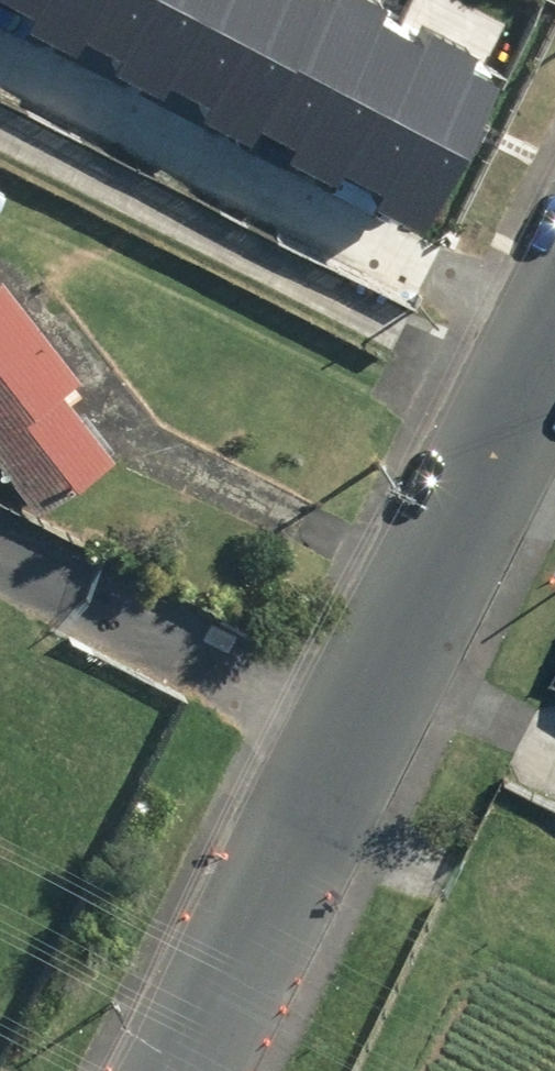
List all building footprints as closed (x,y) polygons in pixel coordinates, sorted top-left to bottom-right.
[(39,23),(32,37),(65,54),(92,0),(0,0),(0,3),(39,23)] [(65,54),(79,61),(86,48),(122,66),(115,81),(153,98),(202,0),(92,0),(65,54)] [(153,98),(163,103),(169,90),(208,109),(200,123),(243,144),(315,0),(202,0),(153,98)] [(363,0),(315,0),(243,144),(251,149),(260,132),(300,152),(293,166),(324,182),(405,22),(363,0)] [(512,76),(405,22),(324,182),(339,189),(345,178),(385,198),(378,213),(429,238),(512,76)] [(0,294),(0,467),(33,507),(102,451),(49,387),(68,372),(0,294)]
